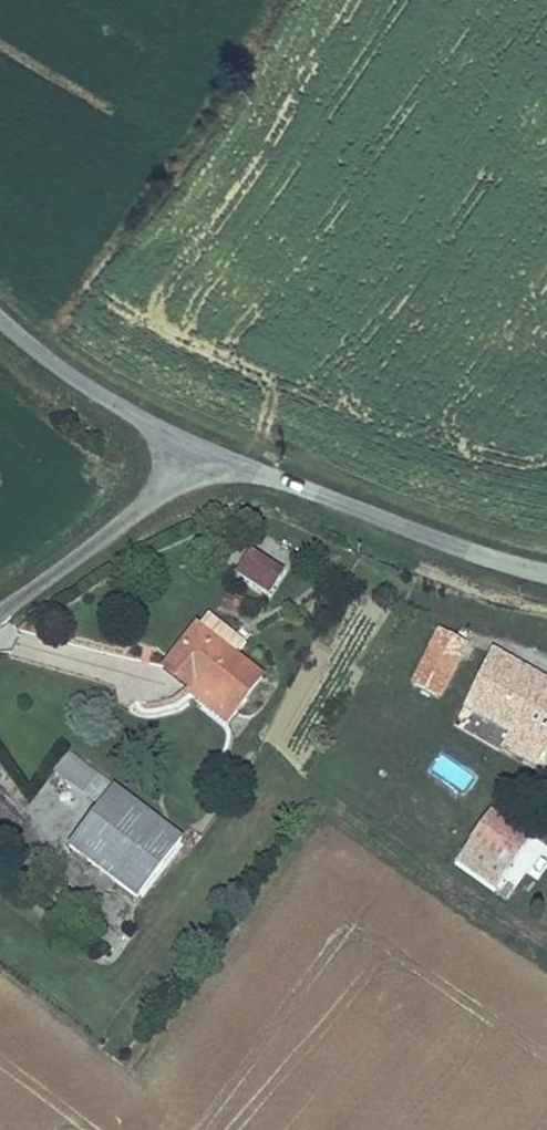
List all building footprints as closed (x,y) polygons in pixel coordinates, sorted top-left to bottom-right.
[(251,550),(235,575),(268,596),(284,571),(251,550)] [(266,678),(197,623),(160,670),(187,691),(184,694),(226,727),(266,678)] [(438,629),(409,685),(442,701),(464,659),(452,653),(459,640),(438,629)] [(459,640),(452,653),(464,659),(471,645),(459,640)] [(497,666),(503,655),(493,649),(463,710),(512,734),(546,751),(546,695),(497,666)] [(503,655),(497,666),(546,695),(546,680),(503,655)] [(504,751),(546,772),(546,751),(512,734),(504,751)] [(99,806),(114,786),(68,752),(53,772),(99,806)] [(99,806),(67,849),(139,902),(186,839),(114,786),(99,806)] [(491,814),(473,840),(511,867),(530,841),(491,814)] [(473,840),(456,863),(495,890),(511,867),(473,840)]
